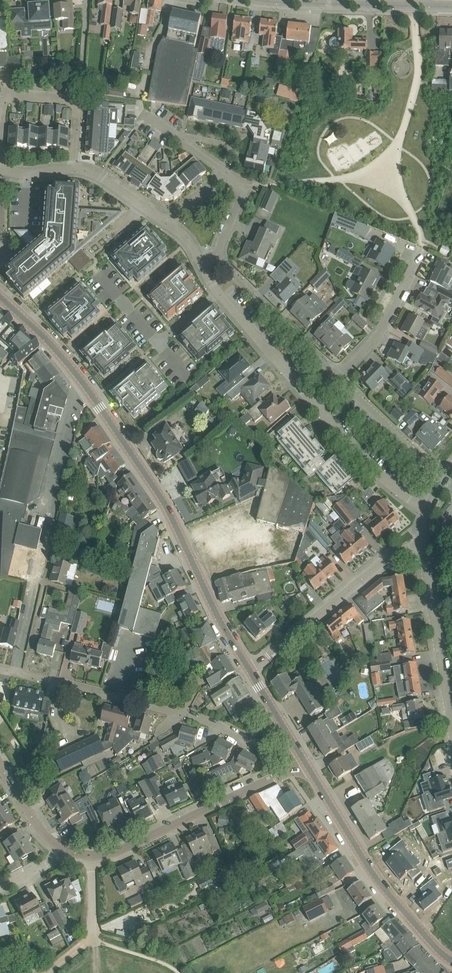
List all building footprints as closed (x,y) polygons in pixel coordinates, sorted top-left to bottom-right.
[(65,29),(74,29),(72,0),(63,0),(63,6),(55,6),(56,21),(64,21),(65,29)] [(112,0),(98,0),(99,6),(103,6),(101,25),(105,25),(103,39),(110,40),(112,26),(109,26),(112,4),(112,0)] [(124,5),(131,7),(130,13),(138,15),(139,15),(142,0),(125,0),(124,5)] [(147,25),(153,26),(155,11),(161,12),(163,0),(150,0),(148,10),(142,9),(140,24),(146,25),(147,25)] [(9,37),(5,1),(0,2),(0,68),(7,68),(7,60),(12,60),(12,59),(9,37)] [(32,31),(52,30),(52,21),(50,21),(49,5),(47,5),(47,2),(40,3),(41,5),(30,6),(30,12),(24,12),(24,10),(11,11),(12,33),(22,32),(22,28),(31,28),(32,31)] [(112,29),(120,30),(123,10),(115,8),(112,29)] [(201,17),(183,13),(173,11),(167,39),(163,38),(158,48),(150,91),(148,101),(187,106),(190,90),(196,63),(199,50),(194,49),(196,42),(201,17)] [(226,30),(226,27),(228,17),(213,15),(212,29),(211,38),(210,41),(201,39),(199,50),(196,63),(206,64),(206,56),(209,57),(209,48),(216,49),(218,51),(222,52),(225,50),(227,30),(226,30)] [(250,34),(251,30),(252,20),(235,18),(234,32),(233,41),(239,42),(247,43),(244,64),(250,65),(254,40),(249,39),(250,34)] [(279,55),(282,40),(283,38),(276,37),(278,23),(261,21),(260,35),(264,36),(263,48),(271,49),(270,54),(279,55)] [(310,44),(310,37),(312,27),(289,24),(287,41),(282,40),(279,55),(276,68),(289,71),(292,52),(308,54),(309,44),(310,44)] [(151,36),(151,28),(140,28),(140,36),(151,36)] [(367,50),(367,41),(352,40),(352,30),(339,30),(339,39),(334,39),(330,42),(330,46),(333,49),(339,49),(367,50)] [(441,31),(441,34),(436,34),(435,66),(449,66),(449,60),(451,60),(451,31),(441,31)] [(375,79),(375,62),(381,62),(381,51),(366,52),(366,62),(366,79),(375,79)] [(57,64),(56,77),(64,78),(65,64),(57,64)] [(432,91),(451,92),(451,71),(450,71),(450,80),(439,79),(433,79),(432,85),(432,91)] [(100,94),(102,84),(87,82),(85,92),(100,94)] [(102,95),(125,98),(126,90),(119,90),(119,89),(109,87),(109,88),(103,87),(102,95)] [(222,98),(230,100),(231,92),(224,90),(222,98)] [(298,102),(301,91),(294,90),(290,92),(288,99),(298,102)] [(202,119),(206,101),(193,98),(188,118),(198,120),(198,118),(202,119)] [(216,122),(220,104),(206,101),(202,119),(216,122)] [(230,125),(234,107),(220,104),(216,122),(230,125)] [(292,113),(286,104),(281,107),(287,117),(292,113)] [(45,105),(44,116),(53,116),(54,105),(45,105)] [(89,107),(88,123),(111,125),(111,124),(117,125),(118,109),(111,109),(102,109),(102,108),(90,107),(89,107)] [(243,126),(247,112),(247,110),(234,107),(230,125),(243,128),(243,126)] [(63,111),(62,120),(71,121),(72,111),(63,111)] [(254,143),(268,146),(271,136),(266,135),(265,134),(272,130),(262,116),(256,119),(256,118),(257,114),(247,112),(243,126),(249,127),(255,137),(254,143)] [(88,123),(87,138),(115,140),(109,139),(110,133),(111,125),(88,123)] [(30,129),(19,128),(10,128),(9,148),(18,149),(18,146),(29,147),(29,148),(38,149),(40,128),(30,128),(30,129)] [(60,130),(44,129),(40,128),(38,149),(48,149),(48,147),(59,148),(59,149),(68,150),(70,129),(60,129),(60,130)] [(272,145),(280,146),(282,132),(274,131),(272,145)] [(87,138),(86,154),(99,155),(99,154),(108,155),(108,153),(110,154),(115,148),(115,140),(87,138)] [(161,148),(152,141),(149,145),(158,151),(161,148)] [(268,146),(254,143),(252,142),(249,156),(267,160),(270,146),(268,146)] [(126,175),(136,159),(126,152),(118,163),(116,161),(113,166),(126,175)] [(264,173),(267,160),(249,156),(248,160),(247,160),(245,169),(264,173)] [(184,166),(198,182),(202,179),(200,177),(206,171),(194,157),(184,166)] [(135,185),(148,167),(136,159),(126,175),(132,180),(131,182),(135,185)] [(194,185),(198,182),(184,166),(174,174),(186,189),(192,183),(194,185)] [(148,190),(159,175),(148,167),(135,185),(139,188),(141,185),(148,190)] [(181,193),(186,189),(174,174),(170,177),(170,180),(162,180),(162,177),(159,175),(148,190),(152,194),(152,195),(159,200),(160,199),(163,200),(172,200),(174,198),(175,199),(182,193),(181,193)] [(79,209),(81,188),(55,186),(55,192),(47,191),(44,239),(7,270),(12,276),(8,280),(24,299),(125,213),(79,209)] [(270,212),(277,196),(269,192),(262,208),(270,212)] [(356,222),(351,220),(335,213),(334,217),(330,226),(334,227),(335,225),(343,228),(342,230),(350,233),(351,231),(365,239),(368,231),(370,227),(369,227),(369,226),(368,226),(367,226),(364,225),(363,224),(357,222),(356,221),(356,222)] [(276,237),(280,228),(267,222),(263,231),(261,230),(255,246),(248,242),(241,259),(256,266),(259,258),(266,261),(270,252),(267,251),(270,245),(275,247),(278,238),(276,237)] [(117,227),(121,231),(126,227),(122,223),(117,227)] [(153,234),(152,235),(147,228),(112,258),(118,265),(116,266),(130,281),(134,278),(138,282),(167,258),(163,253),(167,250),(159,240),(161,239),(156,233),(154,234),(153,234)] [(395,250),(386,246),(377,241),(368,258),(385,268),(395,250)] [(336,256),(350,264),(354,257),(326,242),(324,247),(337,254),(336,256)] [(72,262),(79,271),(92,262),(85,253),(72,262)] [(291,276),(298,269),(288,259),(277,270),(283,275),(277,281),(281,284),(278,288),(281,291),(278,294),(277,294),(285,303),(292,295),(297,291),(289,284),(291,282),(288,279),(291,276)] [(445,265),(440,263),(437,270),(435,269),(429,282),(442,288),(439,295),(451,301),(451,291),(451,290),(451,287),(451,271),(444,267),(445,265)] [(380,278),(371,274),(358,266),(354,274),(359,277),(356,283),(352,281),(350,281),(348,282),(347,284),(346,287),(348,289),(351,291),(351,292),(368,301),(380,278)] [(190,274),(188,275),(182,268),(160,287),(161,288),(150,298),(155,304),(154,305),(154,306),(157,303),(160,307),(157,309),(157,310),(159,309),(168,320),(176,313),(178,314),(192,302),(193,304),(191,300),(194,297),(197,300),(196,299),(202,294),(192,283),(193,281),(192,279),(193,278),(191,280),(192,281),(191,282),(187,277),(190,274)] [(317,290),(331,276),(324,269),(310,284),(317,290)] [(88,290),(87,291),(81,285),(69,295),(46,314),(52,321),(51,322),(64,337),(68,334),(72,339),(101,314),(97,309),(101,306),(88,290)] [(439,295),(435,302),(422,294),(415,307),(440,320),(447,306),(451,309),(451,301),(439,295)] [(325,310),(333,318),(347,304),(342,298),(339,295),(325,310)] [(316,298),(311,303),(305,298),(292,312),(307,327),(310,324),(311,325),(322,314),(321,313),(326,308),(316,298)] [(221,313),(220,314),(214,307),(191,327),(192,328),(180,338),(185,344),(184,345),(188,350),(189,348),(199,360),(207,353),(208,354),(223,342),(224,343),(222,340),(225,337),(228,340),(227,338),(233,333),(223,322),(225,320),(223,319),(225,317),(224,317),(222,319),(223,320),(222,321),(218,316),(221,313)] [(0,311),(0,348),(4,352),(3,353),(0,351),(0,352),(0,363),(2,365),(8,358),(6,356),(7,354),(9,356),(18,366),(40,348),(31,338),(25,334),(26,333),(19,327),(13,322),(3,313),(3,314),(0,311)] [(368,325),(361,318),(357,314),(353,319),(363,329),(368,325)] [(424,323),(421,321),(413,317),(409,323),(407,322),(402,331),(423,342),(420,346),(437,355),(440,349),(424,341),(428,332),(431,327),(424,323)] [(337,323),(336,324),(331,320),(316,335),(326,346),(344,328),(343,328),(337,323)] [(124,331),(122,332),(117,326),(106,336),(105,335),(83,354),(88,360),(87,362),(90,359),(95,364),(93,365),(93,364),(90,366),(91,366),(92,365),(94,367),(95,365),(105,377),(110,372),(112,373),(109,370),(113,367),(116,370),(115,368),(125,360),(129,356),(128,354),(135,348),(126,337),(127,335),(124,338),(121,334),(124,331)] [(352,340),(354,338),(344,328),(326,346),(337,356),(352,341),(352,340)] [(448,334),(443,344),(448,347),(451,350),(451,337),(448,334)] [(437,355),(420,346),(419,349),(410,344),(407,350),(395,344),(388,357),(403,365),(407,358),(411,360),(417,364),(419,361),(420,362),(421,364),(424,366),(427,366),(429,365),(430,363),(433,365),(435,362),(438,355),(437,355)] [(36,374),(50,363),(41,352),(27,363),(24,365),(31,373),(28,381),(33,383),(36,373),(36,374)] [(227,394),(244,379),(240,375),(249,367),(246,365),(247,364),(242,358),(241,358),(239,356),(220,372),(228,381),(217,390),(223,398),(227,394)] [(435,362),(433,365),(431,370),(451,387),(451,376),(435,362)] [(45,386),(59,375),(50,363),(36,374),(39,377),(37,378),(41,384),(43,383),(45,386)] [(361,380),(373,391),(388,375),(376,364),(365,376),(364,375),(363,376),(364,377),(361,380)] [(154,370),(153,372),(148,366),(136,376),(135,374),(112,394),(118,401),(117,402),(120,400),(124,404),(123,405),(122,404),(120,406),(122,405),(123,407),(125,406),(135,417),(141,412),(142,414),(142,413),(139,410),(143,407),(146,410),(145,408),(160,396),(158,394),(166,387),(157,376),(158,375),(154,370)] [(399,374),(393,381),(406,393),(412,387),(399,374)] [(253,408),(258,403),(255,400),(270,387),(260,375),(256,378),(256,379),(254,381),(253,380),(250,382),(246,377),(244,379),(227,394),(233,401),(241,394),(253,408)] [(431,379),(419,395),(431,404),(443,388),(431,379)] [(56,435),(62,411),(63,411),(67,399),(54,383),(43,392),(33,429),(24,426),(24,425),(14,422),(13,428),(8,452),(0,485),(0,512),(2,513),(0,556),(0,576),(7,577),(13,552),(21,517),(23,518),(23,517),(22,517),(25,505),(27,505),(39,498),(50,457),(56,435)] [(200,389),(197,384),(186,393),(190,397),(200,389)] [(33,429),(43,392),(31,389),(29,397),(31,398),(28,408),(24,425),(24,426),(33,429)] [(278,401),(274,395),(263,404),(260,401),(258,403),(253,408),(236,423),(240,429),(252,419),(255,422),(264,415),(271,423),(290,407),(282,398),(278,401)] [(202,421),(211,408),(202,401),(192,414),(202,421)] [(24,425),(28,408),(19,407),(19,406),(18,406),(14,422),(24,425)] [(397,407),(391,414),(399,421),(405,415),(397,407)] [(409,425),(418,417),(413,412),(405,420),(409,425)] [(432,420),(433,419),(423,412),(420,416),(429,424),(424,428),(417,435),(422,441),(424,439),(434,449),(441,441),(442,442),(443,440),(443,439),(449,433),(445,429),(444,430),(440,426),(439,426),(436,423),(432,420)] [(294,421),(291,418),(290,417),(283,424),(268,436),(272,441),(275,438),(310,479),(316,474),(335,497),(339,493),(344,488),(347,492),(357,483),(355,479),(357,477),(351,470),(349,472),(346,468),(348,466),(342,459),(340,461),(336,457),(326,465),(320,457),(323,454),(319,450),(321,448),(315,441),(313,443),(310,439),(312,437),(306,430),(304,432),(300,428),(303,426),(297,419),(294,421)] [(164,463),(173,457),(174,457),(173,455),(182,448),(165,422),(153,429),(157,435),(155,436),(158,440),(152,444),(158,452),(157,452),(157,453),(157,454),(156,455),(156,456),(157,457),(157,458),(158,459),(159,460),(160,460),(161,460),(161,461),(162,461),(163,460),(164,463)] [(90,457),(110,443),(111,443),(100,427),(86,437),(86,438),(79,442),(86,452),(90,457)] [(103,458),(115,449),(110,443),(90,457),(86,460),(85,466),(88,467),(95,477),(98,475),(103,458)] [(111,484),(114,481),(118,478),(115,474),(126,465),(121,458),(115,449),(103,458),(98,475),(102,480),(105,476),(111,484)] [(261,481),(265,468),(247,463),(243,479),(241,481),(238,479),(230,483),(231,485),(227,487),(227,486),(226,486),(222,479),(225,477),(221,470),(211,475),(211,474),(199,480),(200,483),(193,487),(198,495),(195,496),(200,505),(202,508),(216,500),(214,498),(220,495),(223,500),(230,496),(229,494),(235,491),(240,501),(241,503),(255,495),(258,487),(260,480),(261,481)] [(265,489),(257,520),(305,534),(315,501),(271,465),(267,482),(261,481),(260,480),(258,487),(265,489)] [(133,504),(146,495),(132,474),(118,483),(122,489),(119,491),(123,496),(126,494),(133,504)] [(78,481),(69,479),(65,498),(74,500),(78,481)] [(102,491),(113,496),(117,486),(114,481),(111,484),(102,491)] [(353,494),(359,493),(365,492),(360,485),(352,492),(353,494)] [(144,519),(157,510),(146,495),(133,504),(135,506),(140,513),(131,519),(138,525),(135,528),(132,546),(138,547),(141,536),(153,528),(144,519)] [(362,515),(347,496),(347,495),(336,497),(340,502),(355,521),(362,515)] [(387,501),(385,502),(384,500),(372,509),(379,517),(388,529),(391,529),(394,527),(394,524),(400,519),(390,508),(389,507),(390,506),(387,501)] [(126,514),(129,510),(119,502),(114,508),(124,516),(126,514)] [(349,525),(355,521),(340,502),(334,507),(349,525)] [(126,514),(131,519),(140,513),(135,506),(129,510),(126,514)] [(76,534),(78,526),(80,517),(62,513),(57,530),(64,532),(63,533),(65,533),(66,532),(70,534),(70,533),(76,534)] [(377,538),(388,529),(379,517),(372,523),(369,519),(364,523),(377,538)] [(327,549),(332,544),(311,520),(308,528),(312,532),(327,549)] [(353,527),(349,530),(340,520),(333,525),(344,539),(357,555),(358,554),(360,555),(363,552),(363,550),(369,545),(353,527)] [(18,524),(14,546),(39,551),(43,530),(18,524)] [(140,608),(146,587),(159,535),(155,527),(153,528),(141,536),(138,547),(120,617),(118,627),(133,631),(133,633),(155,639),(158,630),(162,614),(140,608)] [(345,564),(357,555),(344,539),(337,544),(338,545),(333,549),(345,564)] [(89,568),(93,554),(92,553),(94,548),(89,546),(85,545),(83,545),(77,564),(88,568),(89,568)] [(89,568),(94,570),(94,569),(103,572),(107,562),(102,561),(103,557),(93,554),(89,568)] [(338,571),(331,563),(325,556),(320,560),(323,564),(317,569),(326,580),(338,571)] [(70,566),(66,565),(56,562),(51,581),(65,585),(70,566)] [(269,601),(275,599),(271,581),(276,580),(273,569),(267,571),(266,568),(259,570),(216,583),(222,603),(232,599),(233,603),(257,596),(259,603),(269,601)] [(315,590),(326,580),(317,569),(310,574),(307,570),(302,575),(315,590)] [(166,598),(169,605),(177,601),(173,594),(186,588),(177,570),(149,585),(158,602),(166,598)] [(393,595),(405,593),(403,576),(382,579),(361,597),(361,596),(355,601),(367,616),(371,613),(385,602),(378,593),(383,589),(392,588),(393,595)] [(68,593),(70,593),(81,596),(83,589),(70,586),(68,593)] [(73,626),(77,612),(81,596),(70,593),(65,612),(50,608),(49,609),(42,607),(40,617),(47,619),(38,654),(53,657),(56,644),(50,642),(53,630),(59,632),(62,623),(73,626)] [(396,612),(398,611),(408,610),(405,593),(393,595),(395,605),(386,607),(387,613),(396,612)] [(296,598),(302,605),(307,601),(301,594),(296,598)] [(182,621),(190,617),(199,612),(191,596),(178,602),(183,611),(178,614),(182,621)] [(364,621),(357,612),(351,604),(338,615),(346,625),(354,618),(359,625),(364,621)] [(71,633),(82,636),(88,615),(77,612),(73,626),(71,633)] [(256,616),(253,618),(245,625),(256,638),(267,629),(277,621),(270,613),(260,621),(256,616)] [(338,631),(346,625),(338,615),(324,625),(333,636),(333,635),(338,642),(343,638),(338,631)] [(19,621),(12,620),(9,630),(4,628),(0,643),(0,645),(12,648),(17,632),(16,632),(19,621)] [(400,639),(412,637),(410,620),(398,622),(389,624),(390,630),(398,629),(400,639)] [(217,641),(208,623),(203,625),(202,623),(191,628),(190,626),(176,634),(180,641),(194,634),(198,642),(193,645),(197,653),(216,642),(217,641)] [(374,642),(372,627),(371,623),(364,624),(367,644),(374,642)] [(158,630),(155,639),(159,640),(166,634),(158,630)] [(394,657),(405,655),(415,653),(412,637),(400,639),(401,649),(393,650),(394,657)] [(210,688),(236,672),(225,655),(224,656),(216,642),(197,653),(183,660),(176,664),(180,671),(203,659),(208,667),(210,671),(203,675),(210,688)] [(393,661),(391,653),(382,654),(380,642),(375,643),(378,663),(390,662),(393,661)] [(84,648),(84,645),(75,643),(73,652),(71,662),(99,669),(101,659),(109,661),(113,645),(104,643),(102,652),(84,648)] [(372,673),(391,670),(390,662),(378,663),(371,664),(372,673)] [(398,682),(419,679),(416,663),(403,665),(403,666),(393,667),(396,683),(398,682)] [(372,674),(373,685),(382,685),(381,673),(372,674)] [(286,674),(271,683),(283,701),(296,692),(310,716),(323,708),(314,693),(319,690),(312,679),(305,684),(301,677),(300,678),(292,683),(286,674)] [(235,705),(250,696),(239,678),(227,686),(211,696),(217,706),(230,698),(235,705)] [(408,697),(411,697),(421,695),(419,679),(398,682),(400,693),(399,693),(400,698),(408,697)] [(42,694),(16,688),(15,694),(13,694),(11,700),(14,700),(12,706),(38,711),(42,694)] [(376,698),(368,703),(372,710),(377,706),(376,698)] [(403,720),(415,718),(425,717),(422,702),(393,706),(394,712),(402,711),(403,720)] [(101,743),(105,752),(114,748),(131,731),(132,728),(128,727),(132,713),(106,706),(102,721),(110,723),(106,741),(101,743)] [(338,706),(325,714),(330,722),(343,714),(338,706)] [(240,710),(231,715),(236,722),(244,717),(240,710)] [(339,730),(358,719),(354,713),(335,724),(339,730)] [(148,735),(150,729),(152,720),(139,716),(136,729),(132,728),(131,731),(114,748),(118,755),(134,740),(139,741),(142,734),(148,735)] [(330,735),(322,721),(309,729),(317,743),(330,735)] [(414,721),(404,722),(405,730),(416,728),(414,721)] [(194,745),(195,741),(198,732),(183,727),(179,741),(176,735),(160,744),(164,751),(176,745),(187,748),(188,743),(194,745)] [(355,734),(347,739),(345,735),(341,738),(337,731),(330,735),(317,743),(325,757),(338,749),(337,747),(343,744),(346,750),(360,742),(355,734)] [(226,760),(229,755),(233,746),(219,738),(212,752),(215,754),(211,758),(208,752),(192,758),(196,766),(211,760),(213,766),(219,764),(222,758),(226,760)] [(369,738),(357,744),(361,751),(372,744),(369,738)] [(151,749),(160,744),(158,740),(149,745),(151,749)] [(105,752),(101,743),(100,741),(89,746),(87,741),(55,756),(62,771),(82,761),(82,762),(105,752)] [(203,784),(214,779),(234,770),(239,772),(242,767),(251,772),(253,768),(254,768),(254,767),(253,767),(258,759),(244,751),(243,753),(238,750),(231,762),(211,772),(200,777),(203,784)] [(160,756),(149,762),(154,772),(166,766),(160,756)] [(339,779),(347,774),(351,772),(350,771),(358,766),(354,760),(347,765),(343,758),(331,766),(339,779)] [(369,799),(378,794),(387,789),(394,774),(385,758),(355,777),(369,799)] [(179,760),(173,763),(176,770),(183,767),(179,760)] [(80,773),(79,777),(82,781),(90,776),(86,770),(80,773)] [(434,772),(423,776),(429,793),(449,787),(446,776),(437,779),(434,772)] [(145,780),(154,795),(156,799),(162,795),(155,783),(159,781),(155,774),(145,780)] [(147,799),(154,795),(145,780),(138,783),(147,799)] [(90,781),(83,785),(86,794),(91,791),(92,786),(90,781)] [(126,781),(116,787),(120,795),(130,788),(126,781)] [(163,791),(170,807),(181,802),(181,803),(187,801),(187,799),(188,798),(181,783),(163,791)] [(68,795),(61,784),(50,790),(54,796),(50,799),(52,801),(48,803),(52,810),(56,808),(60,814),(74,804),(83,799),(81,796),(72,801),(68,795)] [(429,793),(435,811),(446,808),(444,800),(451,798),(451,794),(450,787),(449,787),(429,793)] [(292,792),(280,800),(272,788),(265,793),(270,802),(269,802),(271,805),(280,801),(289,815),(302,806),(292,792)] [(269,802),(270,802),(265,793),(244,804),(249,813),(269,802)] [(126,819),(121,810),(116,798),(110,801),(111,804),(98,810),(104,823),(106,822),(108,826),(116,822),(115,821),(118,820),(119,822),(126,819)] [(129,813),(124,802),(122,798),(119,799),(126,814),(129,813)] [(154,815),(149,807),(144,798),(137,801),(136,798),(130,801),(129,799),(124,802),(129,813),(131,817),(134,815),(139,823),(154,815)] [(377,816),(377,815),(368,800),(352,810),(362,825),(377,816)] [(96,813),(92,805),(92,806),(90,802),(85,804),(86,808),(85,808),(88,816),(96,813)] [(80,814),(75,805),(74,804),(60,814),(62,818),(59,820),(61,825),(69,820),(72,825),(82,819),(79,814),(80,814)] [(6,828),(15,822),(5,806),(1,808),(0,806),(0,832),(6,828)] [(303,835),(291,842),(297,851),(308,844),(313,841),(315,844),(329,835),(318,819),(315,821),(309,811),(300,817),(294,821),(304,834),(303,835)] [(436,816),(442,834),(451,830),(451,819),(450,819),(447,812),(436,816)] [(232,817),(220,815),(218,825),(231,826),(232,817)] [(370,840),(387,830),(380,819),(379,820),(377,816),(362,825),(370,840)] [(408,827),(407,825),(402,817),(389,826),(395,835),(408,827)] [(284,828),(267,836),(269,841),(286,833),(284,828)] [(220,849),(218,844),(213,835),(207,838),(205,834),(203,835),(201,830),(194,834),(194,835),(186,839),(196,860),(213,852),(220,849)] [(442,834),(447,851),(451,850),(451,830),(442,834)] [(19,834),(4,843),(16,862),(33,851),(27,842),(25,844),(19,834)] [(279,859),(266,866),(270,874),(284,867),(288,865),(306,854),(304,851),(307,850),(312,857),(302,864),(305,869),(308,867),(311,872),(317,869),(325,863),(323,860),(339,849),(329,835),(315,844),(313,841),(308,844),(297,851),(285,858),(280,861),(279,859)] [(173,844),(154,853),(156,858),(161,867),(162,870),(175,864),(176,867),(182,864),(173,844)] [(387,863),(393,871),(410,858),(399,844),(390,851),(394,857),(387,863)] [(410,858),(393,871),(400,880),(408,874),(412,879),(422,872),(410,858)] [(341,881),(354,872),(345,859),(333,866),(332,864),(323,870),(328,877),(335,872),(341,881)] [(152,860),(147,862),(152,872),(157,869),(152,860)] [(8,866),(11,872),(21,867),(18,861),(8,866)] [(153,880),(151,876),(147,867),(139,871),(135,862),(119,869),(122,875),(114,879),(121,893),(127,890),(128,887),(126,884),(135,880),(138,887),(153,880)] [(187,880),(195,877),(188,863),(181,866),(187,880)] [(442,873),(439,868),(433,871),(436,876),(442,873)] [(220,871),(197,882),(200,889),(223,878),(220,871)] [(297,877),(285,883),(288,888),(299,883),(297,877)] [(52,883),(45,886),(50,895),(53,902),(59,898),(62,904),(67,901),(71,908),(80,903),(81,898),(78,893),(82,891),(79,880),(70,884),(68,879),(59,884),(58,882),(53,884),(52,883)] [(239,890),(245,887),(242,881),(236,883),(239,890)] [(364,903),(372,898),(361,881),(348,891),(353,899),(358,907),(364,903)] [(424,911),(441,898),(434,889),(435,889),(430,882),(420,890),(425,895),(417,902),(424,911)] [(311,896),(314,902),(335,891),(332,885),(318,892),(318,893),(311,896)] [(154,898),(162,894),(159,888),(151,891),(154,898)] [(41,912),(36,903),(31,894),(15,903),(24,918),(36,911),(38,914),(41,912)] [(141,895),(128,901),(132,908),(144,902),(141,895)] [(327,910),(322,899),(321,898),(303,908),(310,922),(328,912),(327,910)] [(258,914),(269,908),(266,902),(250,910),(253,915),(258,913),(258,914)] [(365,930),(349,939),(353,946),(354,947),(364,941),(367,938),(374,934),(379,929),(376,925),(386,917),(378,905),(370,911),(364,916),(368,922),(362,926),(365,930)] [(7,917),(5,917),(2,908),(0,908),(0,937),(9,935),(6,925),(9,924),(16,922),(14,915),(7,917)] [(194,908),(188,911),(187,911),(183,913),(184,914),(181,916),(183,919),(185,917),(186,919),(191,917),(190,915),(196,912),(194,908)] [(70,931),(67,924),(68,923),(60,910),(52,914),(60,928),(59,928),(62,935),(70,931)] [(51,929),(58,926),(51,913),(44,916),(51,929)] [(271,914),(262,919),(265,924),(273,919),(271,914)] [(292,914),(283,918),(287,925),(295,921),(292,914)] [(382,927),(381,928),(390,939),(381,946),(385,951),(390,949),(396,947),(396,946),(411,934),(409,931),(397,919),(393,921),(391,922),(383,928),(382,927)] [(396,947),(390,949),(398,959),(403,955),(405,958),(420,946),(420,945),(411,934),(396,946),(396,947)] [(353,946),(345,951),(348,954),(355,950),(354,947),(353,946)] [(420,946),(405,958),(413,968),(426,956),(427,956),(429,955),(420,946)] [(393,964),(385,967),(387,972),(394,972),(395,972),(393,964)]
